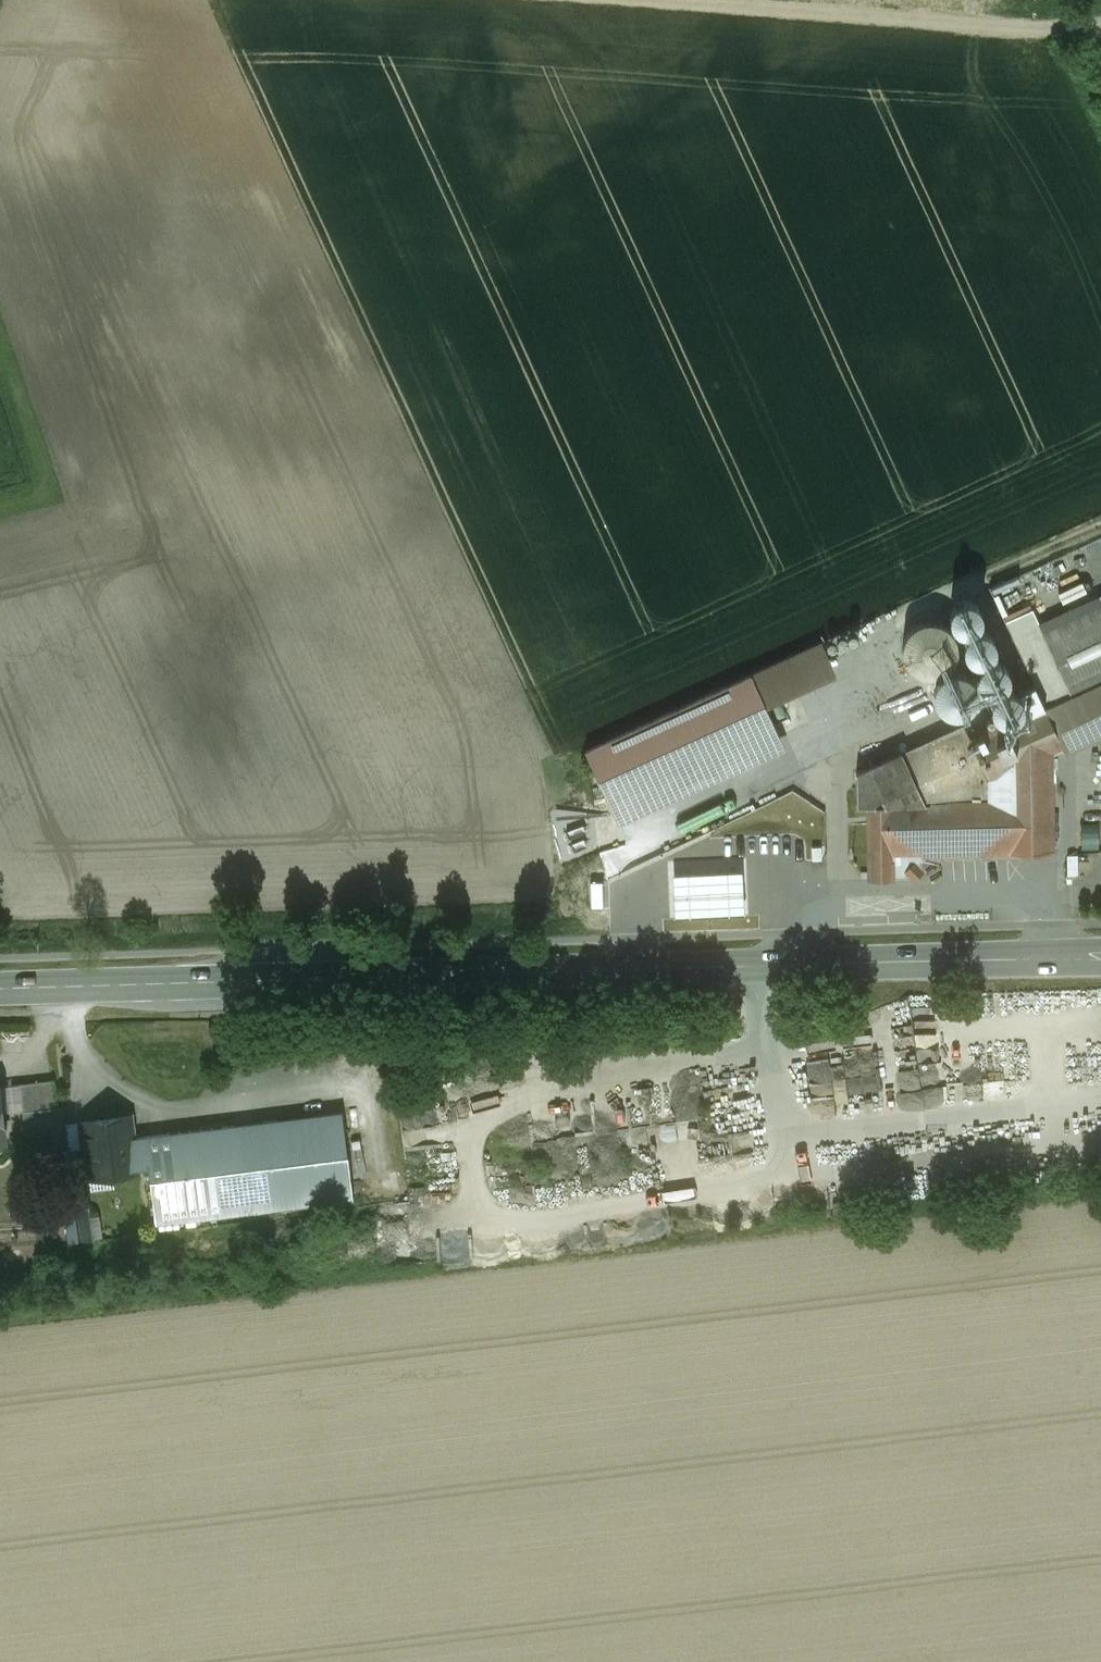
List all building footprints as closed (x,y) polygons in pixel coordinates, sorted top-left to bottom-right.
[(961,597),(954,601),(948,609),(949,619),(954,627),(964,630),(974,627),(979,621),(980,612),(977,603),(969,598),(961,597)] [(1042,631),(1071,694),(1100,681),(1100,605),(1042,631)] [(1004,621),(1044,706),(1071,694),(1042,631),(1031,608),(1004,621)] [(925,619),(920,620),(909,627),(902,636),(900,645),(901,656),(907,666),(916,672),(928,675),(940,672),(948,666),(953,659),(956,648),(954,638),(950,630),(942,623),(934,620),(925,619)] [(863,623),(819,643),(825,662),(870,641),(863,623)] [(975,628),(968,631),(962,639),(963,650),(968,657),(978,660),(988,657),(993,651),(994,642),(991,633),(983,628),(975,628)] [(989,658),(982,661),(976,669),(977,679),(982,687),(992,690),(1002,687),(1007,681),(1009,672),(1005,663),(997,658),(989,658)] [(956,670),(945,671),(937,678),(933,686),(933,696),(936,704),(941,709),(951,713),(963,711),(971,705),(975,697),(976,688),(973,680),(968,674),(963,671),(956,670)] [(751,674),(583,750),(610,811),(779,736),(751,674)] [(1044,706),(1058,738),(1100,717),(1100,682),(1100,681),(1071,694),(1044,706)] [(1002,688),(995,691),(989,700),(989,710),(995,717),(1004,721),(1014,718),(1020,711),(1021,702),(1017,694),(1010,689),(1002,688)] [(1044,706),(970,740),(989,778),(989,800),(1012,799),(1014,850),(1051,850),(1047,744),(1058,738),(1044,706)] [(962,723),(881,761),(900,803),(989,800),(989,778),(970,740),(962,723)] [(855,804),(868,804),(900,803),(881,761),(855,771),(855,804)] [(900,803),(868,804),(869,878),(907,876),(922,859),(921,851),(1014,850),(1012,799),(989,800),(900,803)] [(705,892),(689,892),(690,918),(762,916),(760,878),(705,880),(705,892)] [(230,1021),(209,1021),(209,1033),(230,1032),(230,1021)] [(811,1089),(831,1086),(827,1060),(806,1063),(811,1089)] [(52,1079),(19,1082),(22,1111),(57,1107),(52,1079)] [(341,1108),(131,1137),(135,1167),(148,1166),(156,1224),(353,1197),(341,1108)] [(129,1114),(81,1119),(87,1173),(135,1167),(131,1137),(129,1114)]
